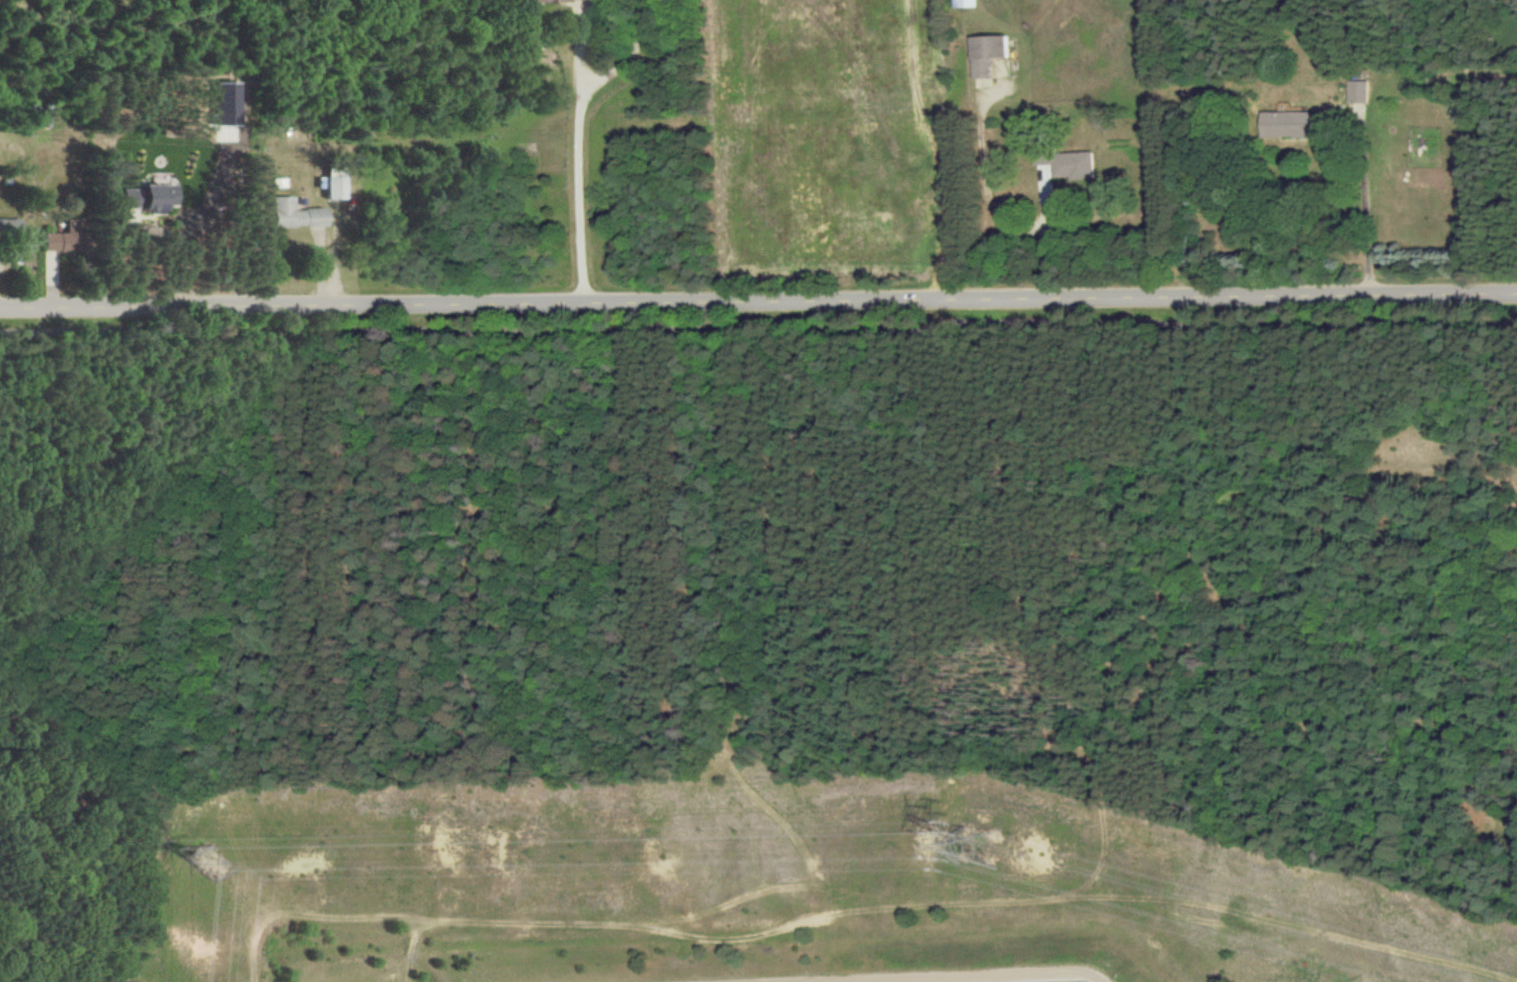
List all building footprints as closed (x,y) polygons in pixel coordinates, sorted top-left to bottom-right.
[(1003,36),(967,36),(967,78),(987,78),(987,59),(1003,59),(1003,36)] [(1364,81),(1345,80),(1344,103),(1364,103),(1364,81)] [(237,83),(211,82),(209,126),(236,126),(237,83)] [(42,128),(50,128),(51,104),(42,104),(42,128)] [(1258,138),(1309,137),(1308,111),(1257,113),(1258,138)] [(1051,179),(1091,177),(1090,151),(1050,153),(1051,179)] [(343,199),(342,176),(322,177),(322,199),(343,199)] [(117,189),(117,208),(136,208),(136,213),(157,213),(157,206),(172,206),(172,185),(134,185),(134,189),(117,189)] [(268,197),(269,227),(325,226),(325,208),(290,209),(290,197),(268,197)] [(0,219),(0,235),(16,236),(17,220),(0,219)] [(62,233),(40,233),(39,250),(74,252),(75,220),(63,220),(62,233)]
